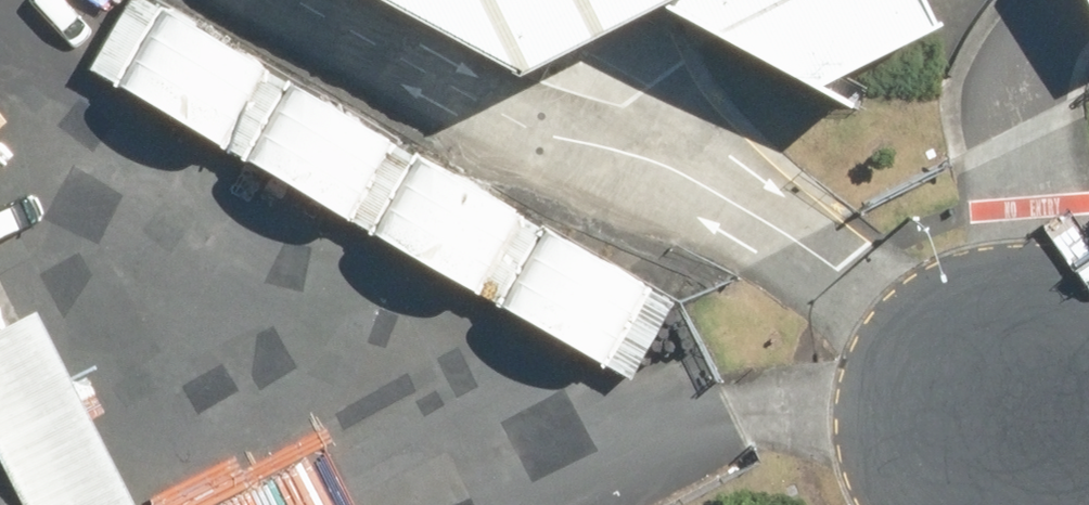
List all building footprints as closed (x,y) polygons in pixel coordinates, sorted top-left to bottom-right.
[(104,63),(130,77),(174,0),(139,0),(104,63)] [(277,58),(175,0),(174,0),(130,77),(233,135),(277,58)] [(579,0),(288,0),(467,91),(620,21),(579,0)] [(620,21),(782,102),(911,35),(891,0),(579,0),(620,21)] [(1046,14),(1081,80),(1088,76),(1088,0),(1039,0),(1046,14)] [(277,58),(233,135),(259,150),(304,73),(277,58)] [(259,150),(359,207),(404,130),(304,73),(259,150)] [(404,130),(359,207),(386,223),(430,145),(404,130)] [(488,281),(533,203),(430,145),(386,223),(488,281)] [(533,203),(488,281),(515,296),(559,219),(533,203)] [(515,296),(615,353),(659,276),(559,219),(515,296)] [(659,276),(615,353),(641,368),(685,291),(659,276)]
